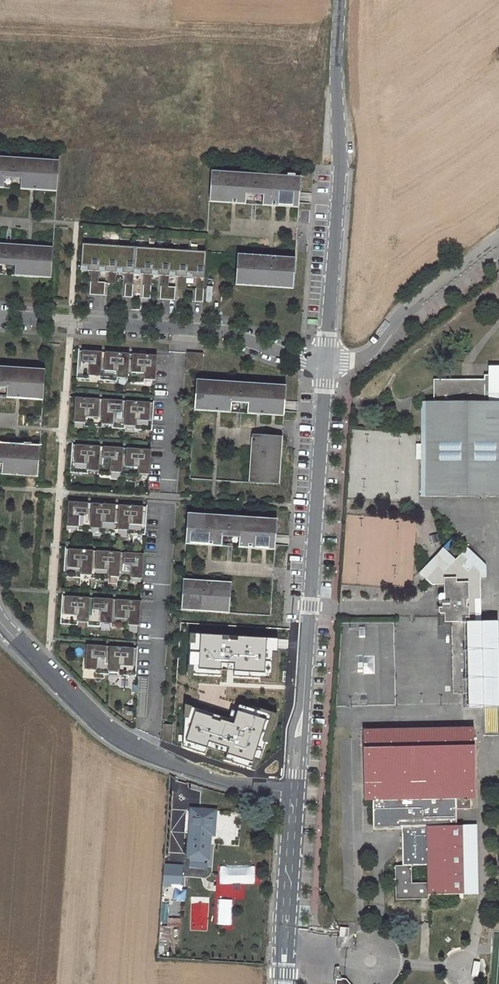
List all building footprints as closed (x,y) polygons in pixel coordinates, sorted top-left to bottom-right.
[(28,159),(0,157),(0,188),(25,189),(28,159)] [(51,191),(53,160),(28,159),(25,189),(32,190),(51,191)] [(210,171),(208,202),(209,202),(234,203),(245,204),(245,194),(246,189),(262,190),(262,195),(261,205),(273,206),(288,207),(298,208),(299,196),(300,177),(210,171)] [(15,261),(15,266),(14,276),(46,278),(48,247),(29,246),(0,244),(0,260),(15,261)] [(206,252),(83,244),(81,270),(92,271),(90,295),(105,296),(105,284),(98,284),(99,272),(109,272),(108,283),(118,284),(119,273),(129,273),(127,297),(135,298),(137,274),(147,275),(145,298),(153,299),(154,275),(164,276),(162,299),(177,300),(178,287),(171,287),(171,276),(181,277),(181,288),(186,289),(187,277),(197,278),(195,302),(203,302),(206,252)] [(288,289),(290,258),(271,256),(242,254),(240,285),(288,289)] [(78,356),(76,379),(89,379),(89,376),(99,376),(99,380),(117,381),(117,377),(127,378),(127,382),(144,383),(144,379),(155,380),(157,355),(132,354),(132,359),(129,359),(129,354),(105,352),(105,357),(101,357),(101,352),(82,350),(81,356),(78,356)] [(203,353),(187,352),(185,369),(202,370),(203,353)] [(7,383),(7,388),(6,398),(18,399),(37,400),(39,370),(0,367),(0,382),(7,383)] [(420,401),(420,403),(422,403),(422,450),(419,450),(419,452),(422,452),(421,494),(418,494),(418,495),(498,497),(498,376),(492,376),(485,376),(485,381),(469,380),(435,380),(434,401),(420,401)] [(201,380),(199,411),(219,412),(231,413),(231,403),(232,398),(248,399),(248,404),(247,414),(259,415),(273,415),(279,416),(281,385),(201,380)] [(99,399),(75,398),(73,422),(84,423),(84,427),(102,428),(102,424),(112,425),(112,429),(125,429),(125,426),(135,426),(134,430),(152,431),(153,408),(150,408),(150,403),(125,401),(125,406),(122,406),(122,401),(102,399),(102,405),(99,405),(99,399)] [(251,446),(249,477),(280,479),(282,436),(267,435),(266,438),(251,437),(251,446)] [(2,459),(2,464),(1,474),(32,476),(34,446),(17,445),(0,444),(0,459),(2,459)] [(71,451),(70,473),(83,474),(83,470),(93,471),(93,475),(111,476),(111,472),(121,473),(121,476),(138,478),(138,474),(149,475),(151,450),(126,448),(126,453),(123,453),(123,448),(99,447),(99,452),(95,451),(95,446),(75,445),(75,451),(71,451)] [(68,497),(67,522),(78,523),(77,526),(95,527),(95,524),(105,524),(105,528),(118,529),(119,525),(128,526),(128,530),(145,531),(147,507),(143,507),(143,502),(119,500),(118,506),(115,506),(116,500),(96,499),(96,505),(93,504),(93,499),(68,497)] [(191,514),(189,545),(210,546),(221,547),(222,537),(222,532),(239,533),(238,538),(238,548),(250,549),(264,549),(269,550),(271,519),(191,514)] [(65,545),(64,569),(75,570),(74,574),(92,575),(92,571),(102,572),(102,575),(115,576),(116,573),(125,573),(125,577),(142,578),(144,555),(140,554),(140,549),(116,548),(115,553),(112,553),(113,548),(93,546),(93,552),(90,552),(90,546),(65,545)] [(483,707),(481,621),(476,621),(475,598),(480,598),(480,575),(486,575),(486,564),(467,546),(456,559),(443,547),(419,572),(432,583),(444,583),(444,592),(440,592),(438,594),(439,611),(441,613),(445,613),(445,622),(452,622),(453,679),(462,679),(462,682),(459,682),(459,693),(470,692),(470,707),(483,707)] [(182,579),(180,610),(229,613),(231,583),(206,581),(183,580),(182,579)] [(129,626),(139,627),(141,602),(116,600),(116,605),(113,605),(113,600),(93,599),(93,604),(90,604),(90,599),(62,597),(60,625),(78,626),(78,623),(88,623),(88,627),(101,628),(101,624),(111,625),(111,629),(128,630),(129,626)] [(481,621),(483,707),(498,707),(498,620),(481,621)] [(186,638),(198,639),(198,624),(186,624),(186,638)] [(88,646),(86,670),(97,671),(97,675),(109,676),(109,672),(119,673),(119,676),(136,677),(137,654),(134,654),(134,649),(110,647),(109,652),(106,652),(107,647),(88,646)] [(453,693),(459,693),(459,682),(462,682),(462,679),(453,679),(453,693)] [(171,744),(172,724),(162,724),(161,740),(171,744)] [(364,800),(373,800),(373,829),(401,829),(402,843),(402,865),(395,865),(396,899),(421,899),(427,899),(429,899),(429,895),(446,894),(464,894),(463,824),(457,825),(454,825),(453,819),(457,819),(456,809),(471,809),(471,798),(476,798),(475,727),(363,729),(364,800)] [(204,857),(206,830),(210,830),(211,809),(192,808),(190,828),(185,827),(184,856),(204,857)] [(170,873),(182,875),(184,861),(166,858),(163,885),(169,886),(170,879),(170,873)] [(188,899),(188,887),(163,887),(163,899),(188,899)] [(341,927),(340,936),(341,937),(340,939),(344,940),(345,936),(348,937),(349,928),(341,927)] [(337,975),(337,983),(351,983),(347,979),(342,978),(342,975),(337,975)]
